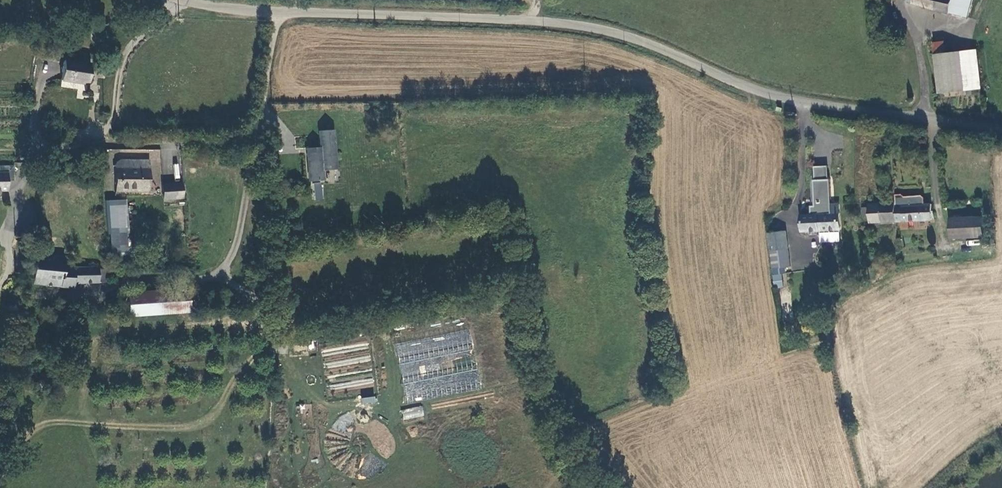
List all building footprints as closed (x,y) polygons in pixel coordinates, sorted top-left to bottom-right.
[(965,11),(967,0),(917,0),(965,11)] [(938,87),(947,86),(956,48),(946,49),(943,31),(935,32),(935,38),(933,38),(934,51),(938,87)] [(958,48),(956,48),(947,86),(960,84),(979,81),(974,46),(958,48)] [(85,79),(88,61),(62,57),(60,76),(85,79)] [(336,169),(333,128),(318,128),(319,145),(319,150),(306,151),(308,181),(323,180),(322,170),(336,169)] [(112,185),(146,183),(144,151),(116,153),(116,160),(110,160),(112,185)] [(151,159),(160,159),(160,151),(151,151),(151,159)] [(3,186),(3,177),(9,177),(9,163),(0,162),(0,186),(3,186)] [(181,188),(180,173),(160,174),(161,189),(181,188)] [(323,182),(312,182),(313,200),(323,200),(323,182)] [(864,217),(892,215),(892,200),(891,197),(865,199),(864,203),(858,203),(858,211),(864,211),(864,217)] [(835,223),(833,198),(808,199),(804,200),(805,207),(796,208),(798,225),(821,224),(835,223)] [(928,213),(928,198),(892,200),(892,215),(928,213)] [(109,252),(126,252),(123,206),(107,206),(109,252)] [(978,210),(959,211),(960,231),(979,230),(978,210)] [(946,212),(947,232),(960,231),(959,211),(946,212)] [(782,227),(765,229),(767,248),(769,264),(786,262),(784,246),(782,227)] [(92,276),(94,262),(58,261),(58,252),(30,249),(29,264),(22,263),(21,277),(68,281),(68,277),(92,276)] [(103,278),(104,263),(94,262),(92,276),(103,278)] [(780,274),(773,275),(774,286),(782,285),(780,274)] [(123,287),(124,306),(124,307),(184,301),(183,282),(123,287)] [(311,412),(311,404),(299,404),(300,413),(311,412)] [(401,410),(403,420),(424,415),(422,405),(401,410)]
